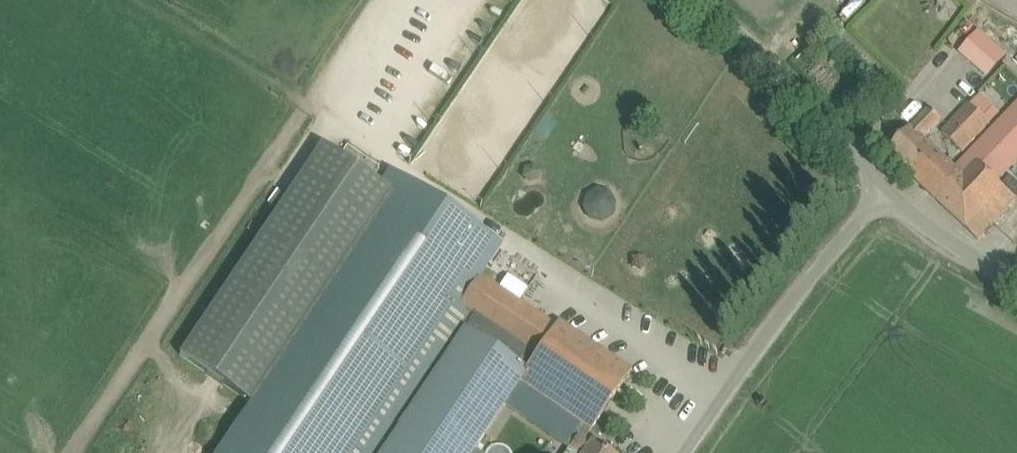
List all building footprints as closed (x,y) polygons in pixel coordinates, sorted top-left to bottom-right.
[(973,40),(960,54),(989,81),(1002,66),(973,40)] [(887,154),(978,240),(1016,200),(998,184),(1016,164),(1016,104),(955,169),(923,139),(940,121),(929,110),(887,154)] [(963,152),(989,124),(969,105),(942,133),(963,152)] [(181,354),(252,402),(392,193),(321,145),(181,354)] [(475,314),(461,304),(480,276),(501,245),(402,178),(392,193),(252,402),(217,452),(381,452),(475,314)] [(555,326),(480,276),(461,304),(475,314),(536,355),(555,326)] [(518,381),(536,355),(475,314),(381,452),(472,452),(475,449),(509,399),(507,398),(518,381)] [(558,321),(555,326),(536,355),(518,381),(591,430),(631,371),(558,321)] [(518,381),(507,398),(509,399),(573,443),(570,447),(579,452),(607,452),(585,439),(591,430),(518,381)]
